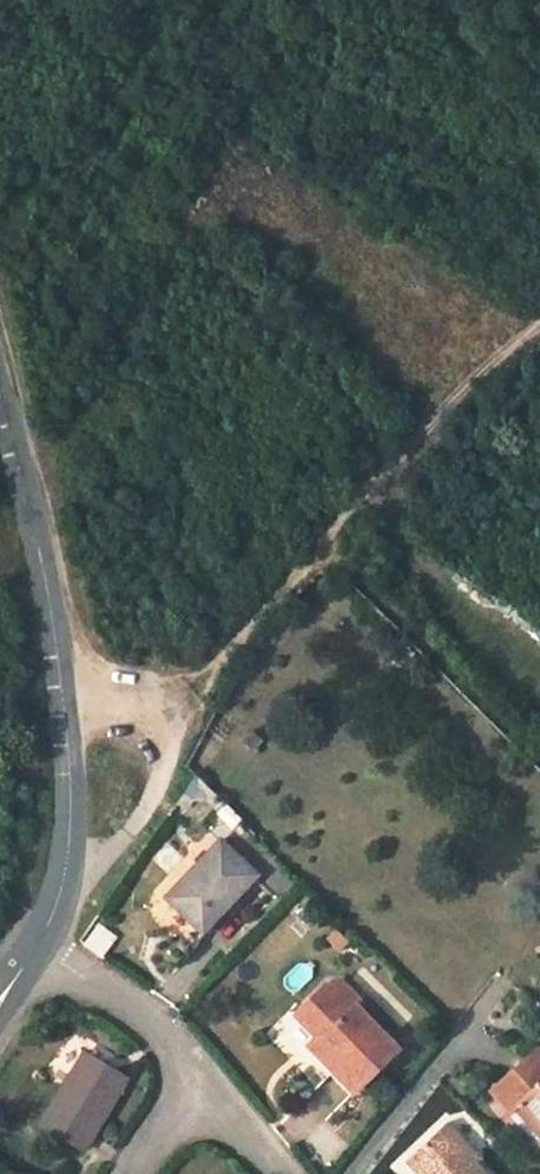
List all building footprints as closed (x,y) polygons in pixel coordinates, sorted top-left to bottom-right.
[(166,886),(202,923),(257,870),(222,833),(166,886)] [(93,918),(78,939),(96,952),(110,930),(93,918)] [(337,1055),(354,1077),(396,1045),(360,999),(364,995),(345,971),(336,979),(333,974),(300,1000),(321,1027),(313,1033),(333,1059),(337,1055)] [(38,1117),(80,1143),(125,1072),(82,1045),(38,1117)] [(508,1112),(519,1102),(539,1125),(539,1055),(533,1048),(487,1090),(508,1112)] [(337,1055),(333,1059),(349,1082),(354,1077),(337,1055)] [(422,1173),(428,1173),(431,1172),(433,1173),(490,1173),(475,1160),(482,1155),(448,1120),(407,1159),(422,1173)]
